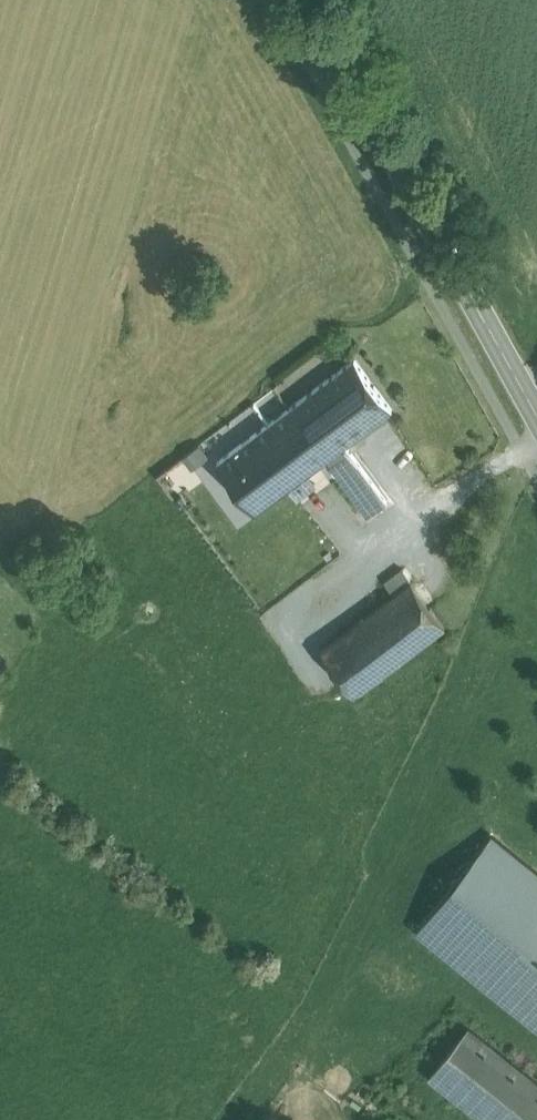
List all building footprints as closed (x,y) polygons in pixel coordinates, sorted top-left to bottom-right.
[(354,359),(301,398),(338,448),(344,443),(391,408),(354,359)] [(338,448),(301,398),(218,460),(255,510),(326,457),(338,448)] [(198,440),(181,452),(190,464),(207,453),(198,440)] [(386,500),(344,443),(338,448),(326,457),(368,513),(386,500)] [(402,566),(384,580),(394,592),(412,579),(402,566)] [(394,592),(322,647),(355,692),(445,624),(412,579),(394,592)] [(492,834),(418,926),(536,1021),(536,870),(492,834)] [(469,1024),(431,1071),(492,1119),(536,1119),(536,1078),(469,1024)]
